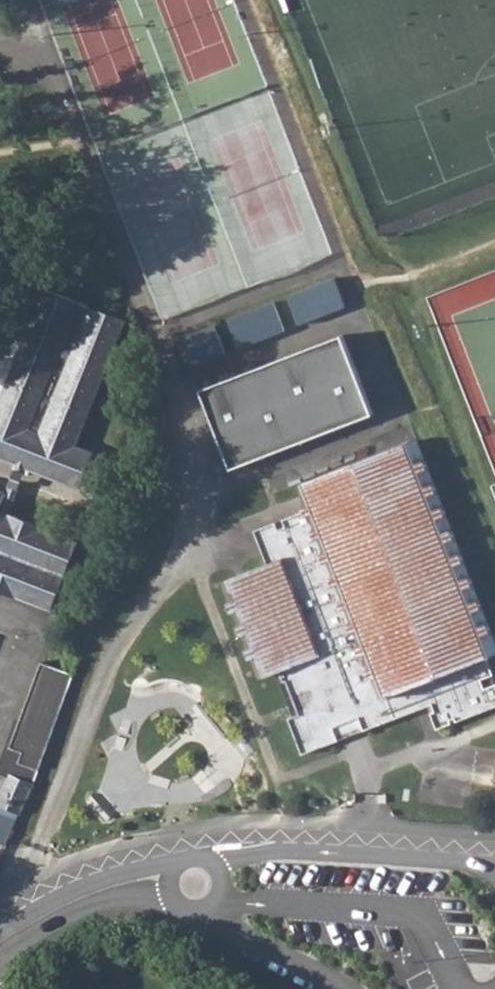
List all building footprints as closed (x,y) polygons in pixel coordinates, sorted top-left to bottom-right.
[(333,279),(286,295),(297,324),(303,322),(343,308),(333,279)] [(114,349),(125,321),(92,308),(88,306),(86,311),(78,308),(80,303),(45,289),(0,402),(0,415),(57,438),(76,445),(79,437),(114,349)] [(272,301),(227,318),(238,347),(242,345),(277,332),(283,330),(272,301)] [(213,324),(179,337),(190,366),(218,355),(224,353),(213,324)] [(340,334),(199,388),(229,467),(371,413),(355,372),(340,334)] [(275,521),(254,530),(268,564),(223,583),(259,676),(278,669),(283,680),(285,679),(298,713),(288,717),(302,753),(349,735),(430,704),(433,712),(430,713),(437,728),(450,723),(449,719),(455,717),(456,720),(494,705),(494,684),(483,688),(480,679),(493,674),(486,655),(494,652),(494,648),(414,440),(296,485),(305,509),(282,519),(284,526),(278,528),(275,521)] [(76,445),(61,480),(80,487),(94,453),(76,445)] [(50,609),(77,540),(8,513),(1,531),(0,530),(0,589),(50,609)] [(40,661),(8,746),(21,751),(17,762),(37,769),(67,687),(73,673),(40,661)] [(20,812),(33,782),(8,773),(0,791),(0,803),(20,812)] [(42,969),(34,974),(37,977),(44,973),(42,969)]
